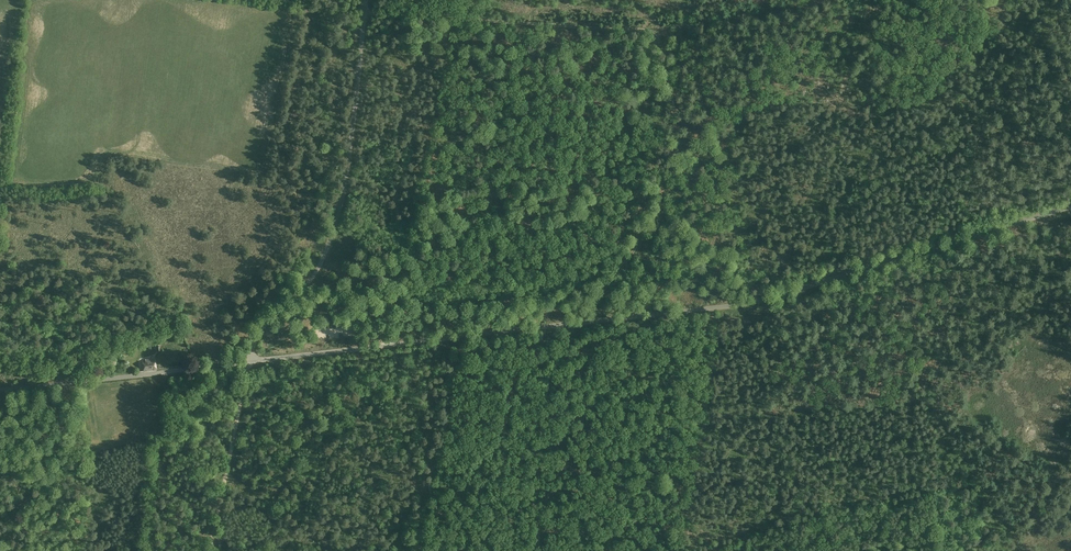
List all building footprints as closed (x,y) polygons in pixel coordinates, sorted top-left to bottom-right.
[(143,361),(144,371),(157,369),(156,360),(143,361)]
